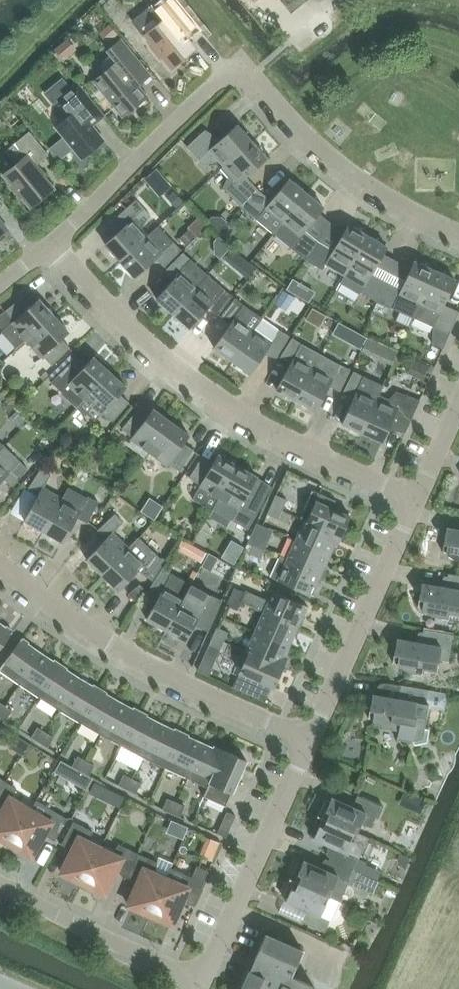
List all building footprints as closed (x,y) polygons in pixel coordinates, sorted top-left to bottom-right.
[(178,28),(190,18),(175,0),(161,0),(147,11),(159,25),(145,36),(154,47),(152,49),(161,61),(164,59),(173,70),(196,50),(178,28)] [(100,35),(108,45),(118,37),(110,27),(100,35)] [(152,79),(144,69),(121,41),(108,52),(111,56),(102,64),(104,74),(94,82),(124,118),(127,115),(134,115),(135,108),(147,98),(139,89),(152,79)] [(106,119),(94,104),(78,85),(71,90),(62,80),(46,93),(54,104),(59,100),(71,116),(56,128),(63,137),(73,149),(82,160),(105,142),(94,129),(106,119)] [(217,159),(225,168),(253,143),(238,126),(217,145),(205,132),(188,148),(203,166),(217,159)] [(30,133),(6,152),(17,166),(4,176),(13,187),(11,188),(21,199),(22,198),(31,209),(54,190),(36,167),(49,156),(30,133)] [(222,187),(229,194),(242,209),(259,191),(247,178),(268,160),(253,143),(225,168),(232,175),(222,187)] [(156,169),(146,178),(161,195),(172,187),(156,169)] [(272,202),(259,191),(242,209),(257,221),(274,235),(307,194),(290,180),(272,202)] [(168,200),(176,209),(184,202),(175,194),(168,200)] [(274,235),(291,249),(306,261),(320,241),(307,230),(320,214),(324,209),(307,194),(274,235)] [(106,246),(120,262),(149,237),(143,231),(153,218),(145,210),(137,201),(119,217),(126,227),(106,246)] [(9,231),(0,221),(0,238),(9,231)] [(327,266),(346,277),(369,237),(349,226),(335,250),(320,241),(306,261),(323,271),(327,266)] [(159,227),(149,237),(120,262),(135,279),(156,260),(165,268),(182,251),(169,238),(159,227)] [(189,232),(181,240),(187,246),(195,237),(189,232)] [(374,273),(388,249),(369,237),(346,277),(365,288),(361,293),(377,303),(388,281),(374,273)] [(157,300),(174,315),(199,287),(198,287),(208,276),(185,253),(167,271),(176,279),(157,300)] [(414,319),(436,272),(415,263),(412,270),(404,288),(388,281),(377,303),(414,319)] [(432,327),(432,343),(445,349),(450,336),(458,316),(458,313),(445,307),(456,281),(436,272),(414,319),(432,327)] [(199,287),(174,315),(191,330),(209,309),(219,317),(234,298),(219,286),(208,276),(198,287),(199,287)] [(308,303),(314,292),(294,280),(287,291),(308,303)] [(279,301),(289,308),(296,298),(286,291),(279,301)] [(55,317),(40,300),(32,307),(25,298),(0,317),(0,323),(4,328),(2,330),(17,347),(24,340),(27,342),(55,317)] [(236,300),(221,319),(231,326),(215,349),(233,362),(255,331),(263,319),(236,300)] [(70,334),(55,317),(27,342),(42,359),(43,357),(53,367),(70,349),(62,340),(70,334)] [(280,332),(272,343),(255,331),(233,362),(251,375),(268,352),(278,358),(290,338),(280,332)] [(368,337),(362,352),(372,357),(379,342),(368,337)] [(277,391),(297,402),(322,356),(303,346),(293,340),(281,360),(291,366),(277,391)] [(341,393),(351,371),(341,366),(322,356),(297,402),(317,413),(330,388),(341,393)] [(94,358),(87,366),(79,357),(53,383),(63,392),(69,386),(85,401),(111,374),(94,358)] [(406,382),(408,369),(393,368),(392,381),(406,382)] [(384,388),(355,373),(344,394),(354,400),(343,426),(363,435),(379,400),(378,400),(380,396),(384,388)] [(127,389),(111,374),(85,401),(102,416),(103,415),(114,423),(130,404),(120,396),(127,389)] [(379,400),(363,435),(384,444),(393,424),(397,426),(396,427),(407,432),(421,402),(398,393),(390,401),(380,396),(378,400),(379,400)] [(132,441),(150,454),(172,424),(154,411),(148,419),(139,411),(123,430),(133,439),(132,441)] [(190,437),(172,424),(150,454),(168,467),(169,465),(181,473),(194,452),(184,445),(190,437)] [(13,488),(28,471),(21,463),(5,448),(0,453),(0,485),(4,480),(13,488)] [(200,488),(220,500),(239,467),(219,456),(214,465),(204,458),(190,479),(201,487),(200,488)] [(253,487),(258,478),(239,467),(220,500),(212,512),(213,513),(214,511),(249,531),(257,517),(268,495),(253,487)] [(25,522),(44,533),(63,500),(44,490),(51,477),(42,471),(29,491),(39,497),(25,522)] [(302,520),(306,522),(308,523),(340,537),(339,538),(342,539),(351,518),(333,510),(337,502),(314,492),(302,520)] [(78,519),(88,525),(99,503),(99,502),(83,494),(70,504),(63,500),(44,533),(64,544),(78,519)] [(148,495),(139,510),(153,519),(162,504),(148,495)] [(277,497),(272,506),(283,511),(288,502),(277,497)] [(268,516),(279,521),(283,511),(272,506),(268,516)] [(103,577),(129,549),(114,535),(124,524),(116,516),(98,532),(107,541),(87,561),(103,577)] [(306,522),(297,542),(331,557),(339,538),(340,537),(308,523),(306,522)] [(448,529),(443,553),(448,554),(448,556),(451,558),(454,560),(457,561),(458,562),(458,532),(448,529)] [(249,544),(255,547),(266,552),(271,538),(255,531),(249,544)] [(129,549),(103,577),(119,592),(139,572),(148,579),(162,562),(139,540),(129,549)] [(297,542),(288,562),(322,577),(331,557),(297,542)] [(251,556),(262,560),(266,552),(255,547),(251,556)] [(213,572),(218,561),(206,555),(201,566),(213,572)] [(315,597),(313,596),(322,577),(288,562),(279,558),(270,578),(314,598),(315,597)] [(147,621),(167,632),(192,586),(173,576),(163,570),(151,590),(161,596),(147,621)] [(423,585),(419,609),(423,610),(423,611),(432,617),(442,620),(449,621),(450,616),(458,618),(458,578),(450,576),(447,590),(423,585)] [(128,594),(138,603),(146,590),(140,584),(128,594)] [(221,601),(211,596),(192,586),(167,632),(186,643),(195,626),(207,632),(221,601)] [(235,590),(231,599),(242,604),(243,602),(246,595),(244,594),(235,590)] [(265,612),(265,613),(299,629),(308,609),(309,610),(309,609),(273,592),(272,593),(273,594),(270,601),(246,590),(244,594),(246,595),(243,602),(265,612)] [(228,607),(239,612),(242,604),(231,599),(228,607)] [(265,613),(256,633),(290,648),(299,629),(265,613)] [(2,627),(0,625),(0,654),(14,634),(14,633),(13,635),(2,627)] [(218,629),(214,639),(225,644),(229,634),(218,629)] [(414,675),(417,675),(424,677),(425,672),(438,674),(440,662),(450,664),(455,637),(425,631),(422,645),(398,641),(394,665),(398,665),(398,667),(401,668),(403,670),(406,672),(408,673),(411,674),(414,675)] [(247,654),(249,655),(250,654),(282,668),(290,648),(256,633),(247,654)] [(40,654),(22,641),(22,640),(22,639),(0,670),(0,672),(20,686),(40,654)] [(209,649),(220,653),(225,644),(214,639),(209,649)] [(40,699),(60,667),(40,654),(20,686),(40,699)] [(282,668),(250,654),(249,655),(235,688),(266,702),(272,688),(275,690),(284,669),(282,668)] [(60,667),(40,699),(60,712),(79,680),(60,667)] [(79,680),(60,712),(81,725),(99,692),(79,680)] [(419,740),(421,739),(425,719),(430,693),(400,687),(398,701),(374,696),(369,720),(374,721),(374,722),(376,724),(378,726),(381,727),(384,728),(387,729),(390,730),(400,732),(398,741),(403,742),(406,742),(410,742),(413,742),(416,741),(419,740)] [(120,703),(99,692),(81,725),(102,737),(120,703)] [(102,737),(123,749),(140,715),(130,709),(120,703),(102,737)] [(3,706),(0,710),(0,719),(6,723),(13,713),(3,706)] [(150,720),(140,715),(123,749),(145,760),(161,725),(150,720)] [(155,765),(166,770),(182,736),(161,725),(145,760),(155,765)] [(40,745),(47,734),(38,729),(32,740),(40,745)] [(48,750),(55,739),(47,734),(40,745),(48,750)] [(203,745),(182,736),(166,770),(188,780),(203,745)] [(188,780),(209,789),(215,776),(225,755),(224,755),(203,745),(188,780)] [(224,755),(225,755),(215,776),(237,786),(248,762),(225,752),(224,755)] [(73,769),(81,774),(87,763),(79,758),(73,769)] [(54,775),(65,782),(72,769),(61,763),(54,775)] [(96,768),(87,763),(81,774),(90,778),(96,768)] [(227,809),(237,786),(215,776),(209,789),(204,799),(227,809)] [(128,792),(133,781),(125,777),(119,788),(128,792)] [(137,796),(142,785),(133,781),(128,792),(137,796)] [(34,809),(33,808),(31,812),(12,801),(17,791),(8,785),(0,796),(0,810),(5,813),(0,821),(0,839),(12,846),(34,809)] [(420,813),(424,802),(414,797),(409,808),(420,813)] [(327,801),(319,818),(358,836),(362,827),(372,831),(377,821),(382,809),(359,798),(354,809),(333,800),(331,803),(327,801)] [(172,816),(177,805),(168,801),(163,812),(172,816)] [(45,836),(55,843),(68,821),(38,803),(32,812),(12,846),(32,858),(45,836)] [(181,819),(186,809),(177,805),(172,816),(181,819)] [(223,825),(232,829),(237,818),(228,814),(223,825)] [(368,840),(358,836),(319,818),(312,834),(316,836),(315,840),(336,849),(330,861),(354,872),(368,840)] [(84,885),(103,846),(92,841),(94,833),(74,824),(63,847),(74,852),(63,875),(84,885)] [(232,829),(223,825),(218,836),(227,840),(232,829)] [(129,879),(140,856),(120,846),(115,852),(103,846),(84,885),(105,896),(116,873),(129,879)] [(129,879),(141,885),(130,907),(152,917),(169,877),(157,872),(158,864),(140,856),(129,879)] [(340,903),(349,884),(354,872),(330,861),(326,872),(305,862),(303,866),(299,864),(291,881),(330,899),(340,903)] [(173,926),(183,903),(195,908),(209,873),(198,868),(193,879),(172,870),(169,877),(152,917),(173,926)] [(307,913),(302,924),(326,935),(331,922),(340,903),(330,899),(291,881),(284,897),(288,899),(286,903),(307,913)] [(316,988),(293,979),(304,953),(267,936),(255,962),(256,963),(252,973),(251,972),(243,988),(315,988),(316,988)]
